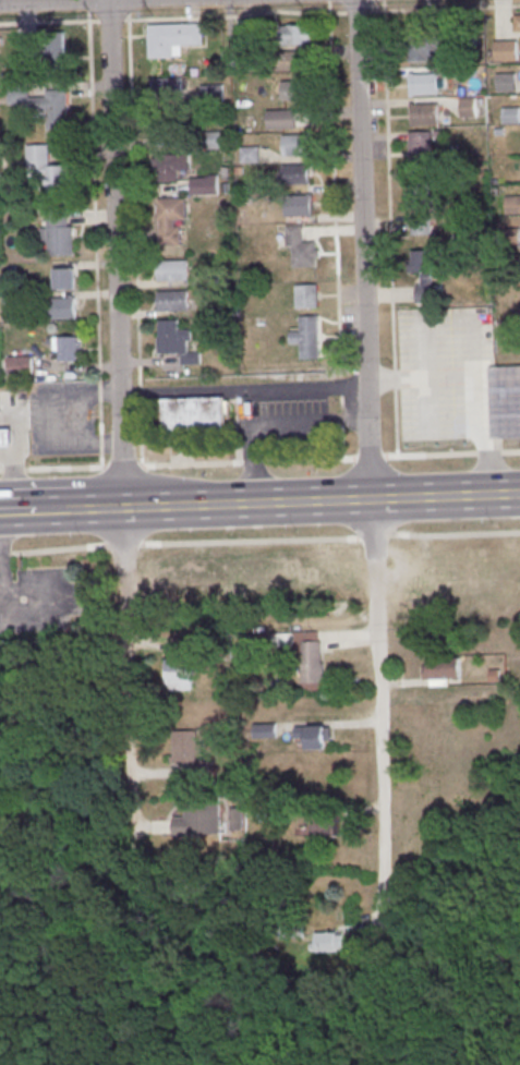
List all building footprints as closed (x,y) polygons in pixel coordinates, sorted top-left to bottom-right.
[(150,60),(149,26),(204,24),(205,46),(173,47),(174,59),(150,60)] [(281,47),(281,27),(309,26),(309,29),(314,29),(314,43),(307,43),(307,46),(281,47)] [(48,72),(47,34),(64,33),(65,71),(48,72)] [(409,63),(409,35),(447,34),(448,60),(433,60),(433,63),(409,63)] [(240,47),(240,37),(255,36),(255,47),(240,47)] [(37,60),(36,40),(20,41),(21,61),(37,60)] [(496,62),(495,43),(518,41),(519,62),(496,62)] [(240,65),(239,51),(255,50),(255,65),(240,65)] [(274,72),(303,71),(303,55),(274,55),(274,72)] [(497,94),(497,74),(517,74),(517,93),(497,94)] [(412,96),(411,75),(438,75),(438,95),(412,96)] [(153,100),(152,80),(182,78),(183,100),(153,100)] [(283,101),(283,83),(310,82),(310,88),(315,88),(315,101),(283,101)] [(31,99),(29,85),(10,85),(10,106),(27,105),(31,99)] [(202,106),(201,85),(223,85),(225,105),(202,106)] [(49,131),(48,112),(28,113),(27,105),(31,99),(48,98),(47,92),(66,92),(68,130),(49,131)] [(461,119),(461,99),(476,99),(477,119),(461,119)] [(412,105),(413,128),(439,126),(438,104),(412,105)] [(503,125),(503,108),(519,108),(519,125),(503,125)] [(157,140),(156,111),(186,110),(188,138),(157,140)] [(268,131),(268,112),(297,111),(298,131),(268,131)] [(202,150),(201,133),(221,132),(222,149),(202,150)] [(410,133),(411,171),(433,170),(432,133),(410,133)] [(283,158),(283,136),(311,136),(312,157),(283,158)] [(50,167),(50,145),(28,146),(29,177),(48,177),(48,167),(50,167)] [(242,165),(242,148),(261,147),(261,164),(242,165)] [(160,183),(159,177),(154,177),(154,160),(158,160),(158,156),(191,156),(191,170),(179,171),(179,182),(160,183)] [(48,194),(48,177),(48,167),(50,167),(71,166),(71,194),(48,194)] [(283,186),(283,167),(311,166),(311,185),(283,186)] [(192,195),(192,179),(210,179),(210,176),(218,176),(218,195),(192,195)] [(411,209),(411,185),(428,185),(430,208),(411,209)] [(286,218),(286,197),(314,196),(314,218),(286,218)] [(506,197),(519,197),(519,215),(506,216),(506,197)] [(160,247),(160,229),(161,229),(161,221),(159,221),(158,201),(186,199),(188,220),(176,221),(177,228),(181,228),(182,246),(160,247)] [(48,229),(48,210),(69,209),(69,228),(48,229)] [(412,235),(412,219),(430,218),(431,234),(412,235)] [(287,247),(287,227),(303,227),(304,243),(293,247),(287,247)] [(49,257),(49,244),(43,244),(41,229),(48,229),(69,228),(74,228),(75,256),(49,257)] [(506,246),(505,230),(519,229),(519,245),(506,246)] [(293,247),(293,268),(317,268),(316,243),(304,243),(293,247)] [(422,287),(422,275),(409,275),(409,262),(413,261),(412,252),(431,252),(432,287),(422,287)] [(505,259),(506,276),(519,276),(519,259),(505,259)] [(159,282),(158,262),(189,262),(190,281),(159,282)] [(57,292),(56,271),(75,270),(76,292),(57,292)] [(298,310),(297,287),(318,286),(319,308),(298,310)] [(437,304),(416,304),(416,287),(422,287),(432,287),(437,287),(437,304)] [(159,313),(158,292),(189,291),(190,311),(159,313)] [(8,310),(7,295),(25,294),(26,308),(8,310)] [(48,320),(47,299),(76,299),(76,319),(48,320)] [(302,361),(302,344),(291,346),(290,334),(301,334),(301,318),(319,317),(321,360),(302,361)] [(159,354),(159,339),(160,339),(160,322),(179,320),(180,330),(192,330),(192,342),(189,342),(189,353),(181,354),(159,354)] [(59,363),(59,361),(52,361),(52,352),(59,352),(59,338),(78,337),(78,362),(59,363)] [(181,354),(182,365),(202,365),(201,353),(189,353),(181,354)] [(10,377),(9,358),(33,356),(34,377),(10,377)] [(489,368),(519,368),(519,440),(492,440),(489,368)] [(162,400),(226,398),(227,433),(164,435),(162,400)] [(13,451),(0,451),(0,432),(13,432),(13,451)] [(297,632),(318,632),(318,641),(322,641),(323,663),(325,663),(325,682),(302,682),(301,643),(297,643),(297,632)] [(244,636),(261,636),(261,652),(245,652),(244,636)] [(427,658),(460,657),(461,677),(424,679),(424,666),(427,665),(427,658)] [(166,658),(167,669),(165,669),(165,691),(193,690),(192,671),(188,671),(188,669),(179,669),(179,658),(166,658)] [(255,724),(277,724),(278,738),(255,738),(255,724)] [(297,726),(328,726),(328,750),(306,750),(305,738),(297,738),(297,726)] [(176,731),(197,730),(198,743),(205,743),(206,762),(216,762),(217,782),(194,783),(194,764),(176,764),(176,731)] [(186,803),(220,802),(221,835),(176,836),(176,818),(186,816),(186,803)] [(243,807),(231,807),(231,829),(243,829),(243,807)] [(307,814),(341,813),(341,837),(312,837),(312,825),(307,825),(307,814)] [(317,933),(317,953),(338,953),(338,949),(344,949),(343,935),(337,935),(337,932),(317,933)]
